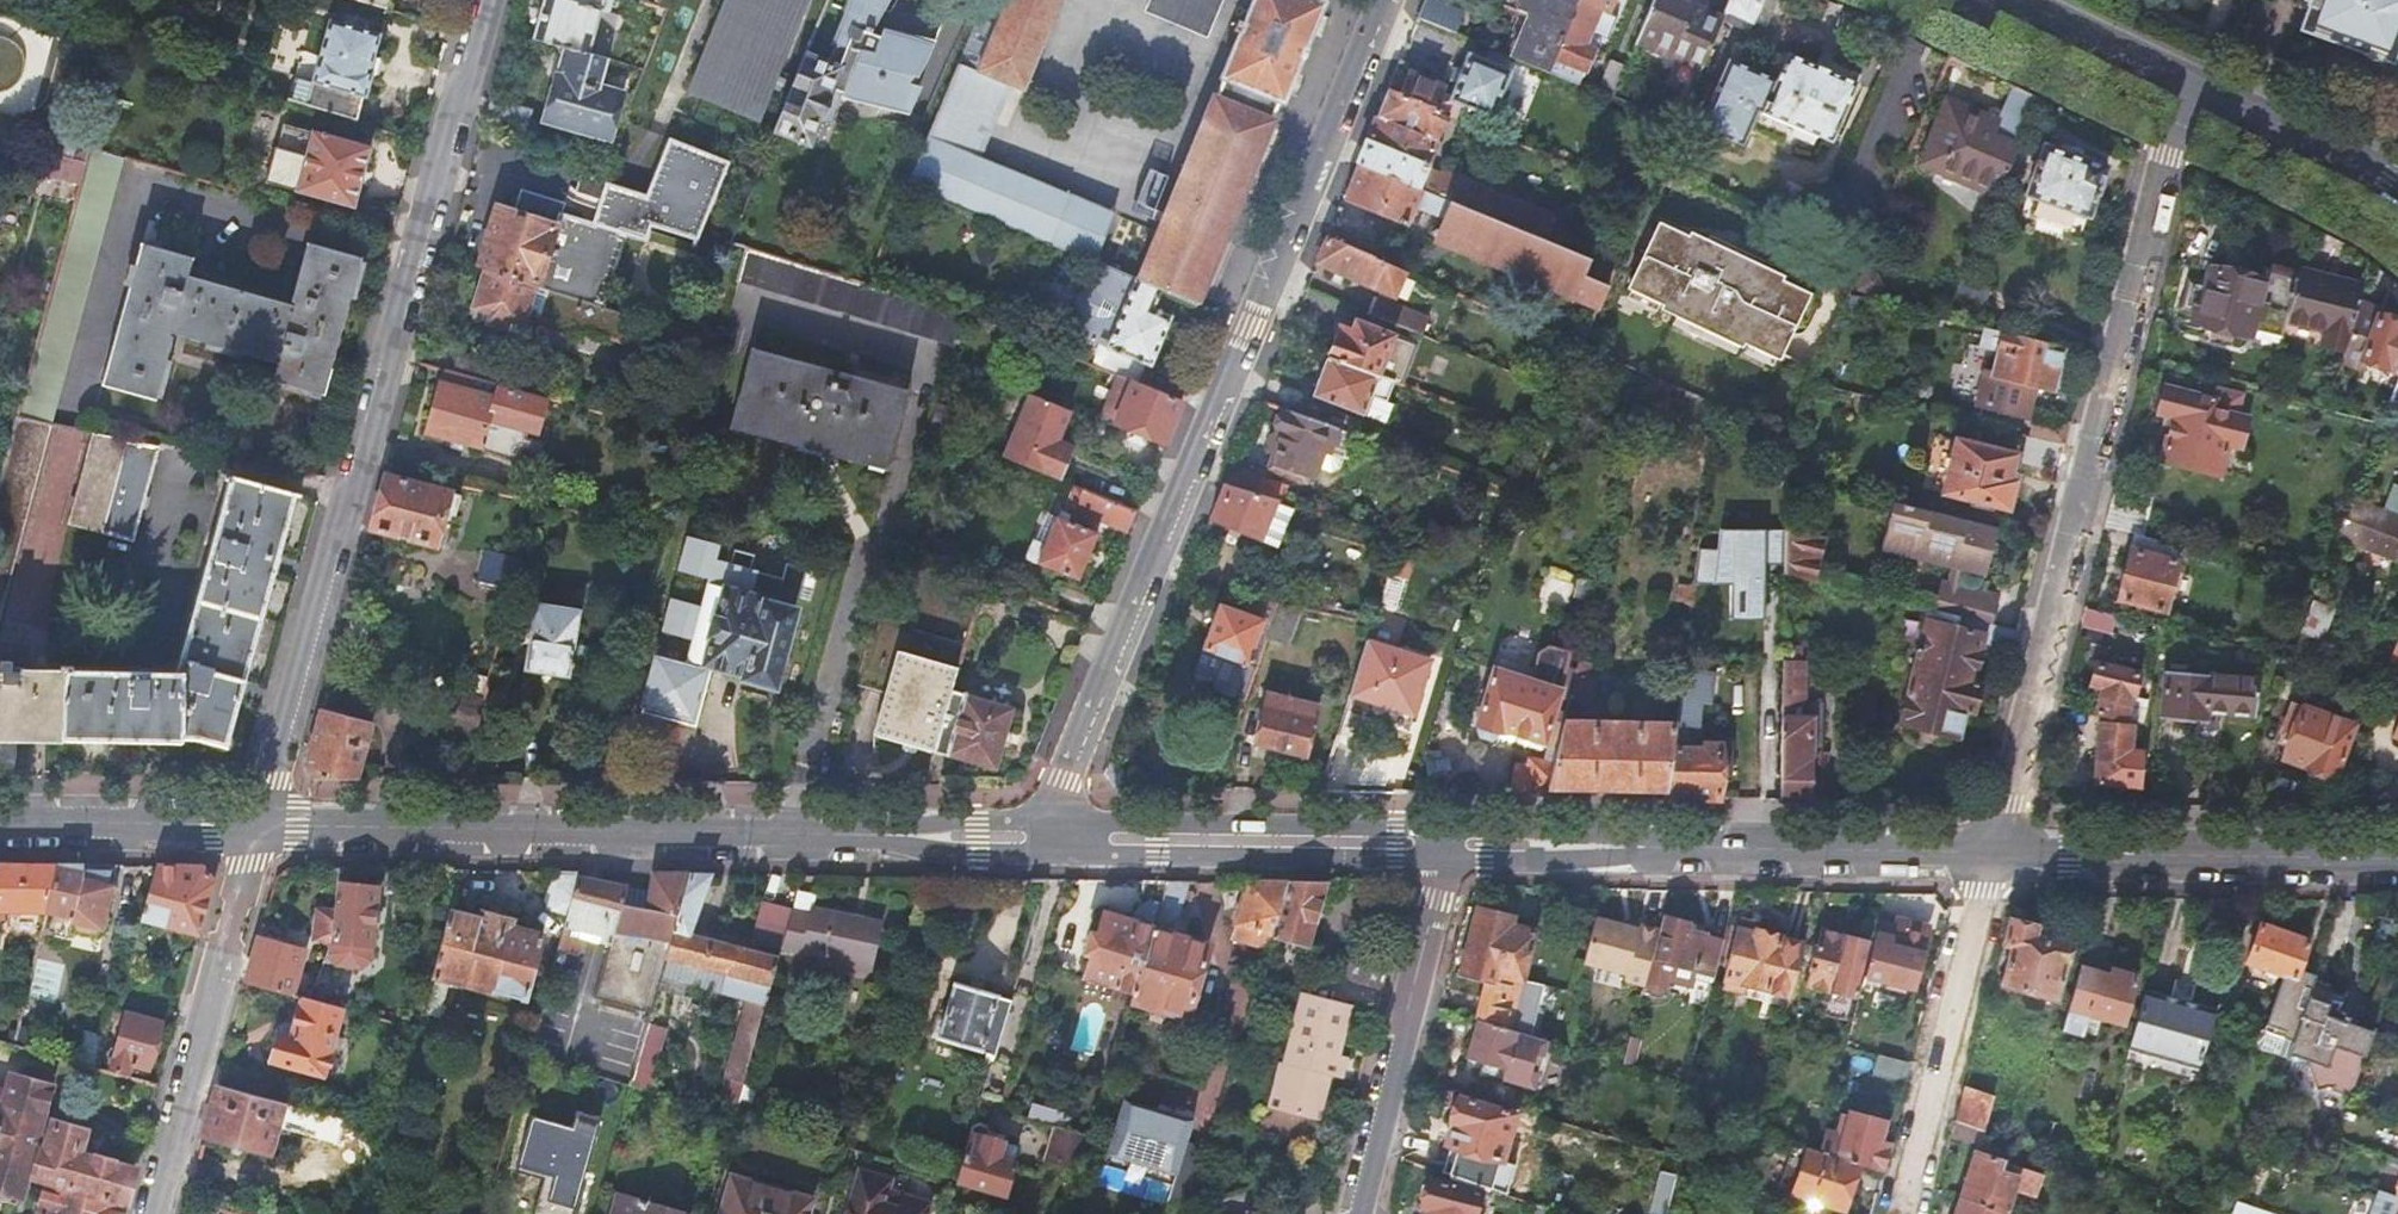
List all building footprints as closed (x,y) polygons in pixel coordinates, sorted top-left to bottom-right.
[(387,10),(389,0),(354,0),(387,10)] [(534,38),(558,45),(610,60),(613,60),(625,18),(609,13),(613,0),(546,0),(534,38)] [(782,69),(780,68),(788,47),(791,47),(791,45),(789,44),(798,23),(800,24),(801,21),(799,21),(807,0),(727,0),(720,17),(717,16),(716,19),(719,19),(711,41),(708,40),(707,43),(709,44),(701,65),(698,63),(697,66),(700,68),(690,91),(760,118),(769,95),(771,96),(772,93),(770,92),(779,70),(781,71),(782,69)] [(776,129),(811,143),(822,116),(824,116),(825,116),(827,115),(828,114),(832,101),(832,100),(831,98),(830,97),(834,86),(846,91),(843,98),(910,119),(923,90),(910,87),(913,80),(918,82),(930,61),(936,44),(885,30),(881,39),(872,35),(876,27),(875,26),(875,20),(879,10),(886,12),(893,0),(849,0),(843,13),(846,14),(833,47),(836,48),(829,66),(805,57),(794,85),(787,104),(776,129)] [(959,207),(978,161),(1011,85),(1024,90),(1062,0),(988,0),(909,186),(959,207)] [(1243,25),(1237,23),(1234,33),(1239,35),(1219,81),(1222,83),(1215,101),(1213,101),(1212,104),(1213,105),(1205,124),(1204,123),(1202,127),(1204,127),(1196,146),(1194,145),(1193,149),(1194,150),(1186,169),(1185,168),(1183,172),(1184,172),(1176,191),(1175,190),(1173,194),(1174,195),(1166,213),(1165,213),(1164,216),(1163,217),(1165,217),(1161,226),(1137,282),(1161,292),(1180,300),(1197,307),(1199,301),(1197,300),(1203,285),(1206,286),(1209,279),(1207,277),(1213,263),(1215,264),(1217,258),(1215,257),(1222,240),(1224,241),(1227,234),(1225,233),(1232,218),(1234,218),(1236,212),(1234,211),(1241,196),(1243,196),(1245,190),(1244,189),(1251,172),(1252,173),(1255,167),(1253,167),(1260,150),(1261,151),(1264,145),(1262,144),(1269,127),(1271,128),(1273,122),(1272,122),(1279,105),(1283,107),(1294,82),(1318,22),(1325,5),(1320,2),(1321,0),(1253,0),(1243,25)] [(1144,14),(1207,40),(1223,0),(1150,0),(1144,14)] [(1444,0),(1426,0),(1418,19),(1454,34),(1463,13),(1444,6),(1446,1),(1444,0)] [(1518,8),(1522,10),(1529,13),(1512,57),(1548,71),(1578,0),(1522,0),(1518,8)] [(1548,71),(1547,73),(1579,86),(1585,73),(1587,74),(1597,50),(1587,45),(1602,8),(1609,11),(1614,0),(1578,0),(1548,71)] [(1702,70),(1708,57),(1711,51),(1723,20),(1696,8),(1684,3),(1686,0),(1656,0),(1638,43),(1702,70)] [(1696,8),(1699,0),(1686,0),(1684,3),(1696,8)] [(1728,11),(1754,23),(1764,0),(1732,0),(1728,11)] [(2306,4),(2305,7),(2309,9),(2301,30),(2363,52),(2384,60),(2391,62),(2397,43),(2397,0),(2308,0),(2306,4)] [(1529,13),(1522,10),(1504,54),(1512,57),(1529,13)] [(305,107),(355,123),(361,99),(365,100),(373,72),(369,70),(379,35),(329,21),(312,83),(293,78),(287,101),(305,107)] [(610,60),(558,45),(564,58),(546,120),(566,126),(564,133),(586,139),(588,133),(611,138),(623,96),(601,90),(610,60)] [(1711,51),(1708,57),(1715,60),(1718,54),(1711,51)] [(2383,63),(2384,60),(2363,52),(2362,55),(2372,61),(2383,63)] [(1448,116),(1455,119),(1461,106),(1492,118),(1511,72),(1469,54),(1453,93),(1411,75),(1402,97),(1448,116)] [(1702,129),(1743,147),(1758,112),(1831,145),(1857,86),(1788,56),(1776,82),(1730,63),(1702,129)] [(1598,94),(1613,101),(1626,70),(1611,64),(1598,94)] [(2038,98),(2016,87),(2001,123),(1948,100),(1921,165),(1997,197),(2039,98),(2038,98)] [(1365,149),(1358,167),(1417,191),(1427,167),(1434,151),(1439,153),(1443,144),(1437,142),(1448,116),(1402,97),(1389,92),(1383,106),(1365,149)] [(393,232),(398,214),(355,201),(371,146),(313,130),(307,156),(281,149),(271,184),(353,207),(350,220),(393,232)] [(90,147),(48,135),(43,151),(45,151),(86,162),(90,147)] [(647,195),(601,180),(598,189),(596,193),(603,195),(600,202),(700,232),(729,162),(670,138),(647,195)] [(2106,167),(2044,146),(2027,196),(2090,216),(2106,167)] [(124,157),(90,147),(86,162),(57,270),(18,418),(53,425),(124,157)] [(978,161),(959,207),(1094,264),(1114,217),(978,161)] [(1357,166),(1345,197),(1411,224),(1417,208),(1445,219),(1439,234),(1578,290),(1574,300),(1599,311),(1616,271),(1557,247),(1446,202),(1417,191),(1358,167),(1357,166)] [(1427,167),(1417,191),(1446,202),(1455,179),(1427,167)] [(1161,226),(1165,217),(1163,217),(1164,216),(1154,212),(1168,178),(1149,171),(1131,214),(1161,226)] [(598,189),(601,180),(590,177),(586,189),(596,193),(598,189)] [(1455,179),(1446,202),(1557,247),(1564,231),(1552,227),(1556,218),(1456,177),(1455,179)] [(490,233),(480,269),(481,269),(485,270),(486,271),(518,281),(540,287),(541,287),(599,305),(602,306),(604,307),(607,308),(608,304),(607,304),(602,303),(605,293),(604,293),(621,235),(625,236),(625,234),(626,233),(647,239),(651,224),(695,237),(694,242),(696,243),(698,237),(700,232),(600,202),(593,222),(561,212),(564,203),(550,199),(548,205),(524,198),(520,212),(498,205),(490,233)] [(174,337),(170,336),(172,333),(278,362),(273,380),(325,395),(363,258),(308,242),(293,302),(296,302),(295,306),(189,275),(194,256),(163,248),(169,226),(150,221),(144,243),(141,242),(102,386),(157,400),(174,337)] [(1809,291),(1774,275),(1776,271),(1695,237),(1693,241),(1657,226),(1629,291),(1664,307),(1662,310),(1743,346),(1745,341),(1780,357),(1809,291)] [(602,303),(607,304),(627,235),(625,234),(625,236),(621,235),(604,293),(605,293),(602,303)] [(1578,290),(1439,234),(1435,243),(1574,300),(1578,290)] [(1979,238),(1973,254),(1982,258),(1989,242),(1979,238)] [(1402,272),(1327,239),(1317,265),(1391,298),(1402,272)] [(952,350),(963,312),(962,312),(961,314),(947,309),(868,285),(750,248),(740,283),(952,350)] [(2284,326),(2286,319),(2296,277),(2265,269),(2263,281),(2211,268),(2201,307),(2195,306),(2192,320),(2250,334),(2250,332),(2257,334),(2260,321),(2284,326)] [(2358,303),(2363,286),(2298,268),(2296,277),(2286,319),(2325,330),(2321,345),(2344,352),(2356,309),(2358,303)] [(1157,302),(1161,292),(1137,282),(1106,269),(1095,293),(1091,291),(1081,295),(1077,305),(1081,315),(1086,317),(1077,336),(1110,350),(1101,371),(1125,381),(1133,384),(1136,385),(1144,365),(1151,368),(1171,320),(1152,312),(1157,302)] [(486,271),(485,270),(473,311),(491,316),(488,326),(525,337),(529,324),(577,338),(591,333),(620,342),(622,335),(630,338),(636,316),(607,308),(604,307),(602,306),(599,305),(541,287),(540,287),(518,281),(486,271)] [(1965,271),(1949,309),(1979,320),(1994,282),(1965,271)] [(1180,300),(1161,292),(1157,302),(1176,310),(1180,300)] [(1368,316),(1422,337),(1429,319),(1376,298),(1368,316)] [(2358,303),(2356,309),(2397,324),(2397,317),(2358,303)] [(2356,309),(2344,352),(2341,360),(2361,365),(2363,358),(2397,371),(2397,324),(2356,309)] [(1340,329),(1329,359),(1377,376),(1380,377),(1394,382),(1400,384),(1406,386),(1421,348),(1394,338),(1359,325),(1356,333),(1353,334),(1340,329)] [(1998,354),(1991,377),(1996,378),(1991,397),(2016,403),(2019,393),(2034,397),(2036,387),(2052,392),(2064,347),(2008,333),(2007,334),(1984,328),(1979,348),(1998,354)] [(730,429),(733,430),(736,422),(885,465),(882,474),(885,475),(908,396),(753,350),(730,429)] [(512,388),(526,392),(530,377),(491,366),(492,363),(460,354),(455,373),(492,383),(512,388)] [(1387,400),(1394,382),(1380,377),(1377,376),(1329,359),(1326,357),(1304,418),(1337,429),(1340,430),(1346,415),(1331,409),(1332,403),(1364,415),(1372,395),(1387,400)] [(455,373),(446,371),(443,384),(441,384),(436,401),(427,435),(482,451),(485,456),(514,464),(523,459),(529,433),(541,425),(548,398),(526,392),(512,388),(492,383),(455,373)] [(2388,400),(2397,404),(2397,375),(2388,400)] [(1164,445),(1181,405),(1136,385),(1133,384),(1125,381),(1119,395),(1107,421),(1164,445)] [(1830,386),(1812,382),(1805,396),(1825,402),(1830,386)] [(1415,401),(1420,391),(1406,386),(1400,384),(1396,394),(1415,401)] [(2241,393),(2216,388),(2214,397),(2166,385),(2158,415),(2172,419),(2162,461),(2219,476),(2227,445),(2240,448),(2248,417),(2236,414),(2241,393)] [(1072,414),(1031,396),(1005,459),(1016,463),(1056,480),(1069,448),(1060,444),(1072,414)] [(959,414),(937,404),(930,427),(950,436),(959,414)] [(1304,418),(1284,411),(1269,454),(1288,461),(1283,475),(1304,483),(1307,476),(1314,479),(1324,452),(1329,453),(1337,429),(1304,418)] [(53,425),(18,418),(0,486),(0,620),(53,425)] [(100,533),(127,440),(95,433),(70,524),(100,533)] [(164,448),(127,440),(104,534),(135,542),(159,451),(163,452),(164,448)] [(2015,456),(1957,441),(1944,492),(2007,509),(2014,481),(2009,480),(2015,456)] [(1224,487),(1274,502),(1280,483),(1232,467),(1224,487)] [(73,668),(67,668),(60,703),(61,703),(61,722),(48,723),(47,730),(41,730),(41,742),(45,742),(45,733),(62,733),(63,743),(65,743),(65,741),(65,733),(79,734),(79,742),(109,742),(109,734),(137,734),(137,743),(166,743),(166,735),(182,734),(182,744),(181,745),(184,745),(184,740),(198,740),(201,734),(228,741),(236,712),(240,697),(235,695),(239,682),(244,684),(253,652),(248,650),(261,601),(267,602),(275,572),(270,570),(274,557),(279,558),(283,544),(289,522),(284,521),(291,493),(235,477),(234,479),(226,477),(225,481),(233,484),(179,675),(73,673),(73,668)] [(377,512),(372,530),(392,536),(392,538),(395,543),(409,548),(415,545),(416,543),(436,548),(444,520),(454,523),(461,498),(387,478),(377,512)] [(2397,558),(2397,486),(2396,485),(2385,513),(2351,500),(2337,535),(2397,558)] [(1224,487),(1209,523),(1261,542),(1274,502),(1224,487)] [(1127,535),(1136,514),(1083,492),(1078,505),(1073,503),(1070,510),(1127,535)] [(297,495),(291,493),(284,521),(289,522),(293,509),(297,495)] [(1997,527),(1894,500),(1882,547),(1903,552),(1905,545),(1923,550),(1921,557),(1956,566),(1967,568),(1985,573),(1997,527)] [(1061,516),(1060,521),(1058,520),(1046,548),(1035,543),(1027,562),(1078,584),(1099,537),(1069,524),(1071,520),(1061,516)] [(1785,529),(1720,528),(1718,548),(1698,548),(1693,583),(1732,584),(1731,619),(1765,620),(1766,565),(1784,565),(1785,529)] [(1784,565),(1784,574),(1813,580),(1823,540),(1785,529),(1784,565)] [(2171,559),(2176,543),(2143,535),(2134,533),(2117,596),(2163,609),(2176,560),(2171,559)] [(730,677),(776,690),(809,571),(790,565),(786,580),(755,571),(759,557),(739,551),(735,566),(719,561),(723,546),(692,537),(683,570),(712,578),(704,607),(675,599),(665,631),(695,639),(688,665),(658,657),(643,712),(697,727),(713,670),(731,675),(730,677)] [(1905,545),(1903,552),(1921,557),(1923,550),(1905,545)] [(275,572),(279,558),(274,557),(270,570),(275,572)] [(1962,587),(1967,568),(1956,566),(1951,584),(1962,587)] [(40,608),(51,578),(22,568),(11,597),(40,608)] [(1943,582),(1941,590),(1998,604),(2000,596),(1962,587),(1951,584),(1943,582)] [(1676,604),(1690,606),(1692,592),(1678,590),(1676,604)] [(1941,590),(1936,611),(1966,618),(1993,624),(1998,604),(1941,590)] [(258,635),(267,602),(261,601),(248,650),(253,652),(258,635)] [(1261,620),(1217,604),(1201,649),(1245,666),(1261,620)] [(1300,609),(1274,604),(1263,638),(1285,646),(1300,609)] [(536,605),(526,672),(570,678),(580,612),(536,605)] [(2112,633),(2116,615),(2086,608),(2082,625),(2112,633)] [(1982,643),(2013,650),(2018,631),(1993,624),(1966,618),(1962,631),(1925,621),(1901,725),(1959,738),(1966,712),(1973,714),(1979,686),(1972,684),(1982,643)] [(354,628),(346,625),(341,629),(343,634),(352,636),(354,628)] [(1428,662),(1366,642),(1349,696),(1411,717),(1428,662)] [(1544,744),(1558,692),(1569,653),(1549,647),(1539,654),(1531,679),(1537,686),(1492,674),(1477,728),(1480,729),(1477,738),(1478,739),(1479,741),(1492,745),(1493,744),(1494,743),(1497,734),(1501,735),(1501,732),(1544,744)] [(881,738),(934,755),(935,754),(952,694),(958,671),(905,655),(881,738)] [(0,672),(0,741),(10,741),(41,742),(41,730),(47,730),(48,723),(61,722),(61,703),(60,703),(67,668),(62,667),(62,673),(13,672),(13,663),(2,662),(2,672),(0,672)] [(1590,665),(1579,662),(1570,695),(1569,699),(1580,702),(1588,697),(1591,684),(1589,681),(1586,681),(1590,665)] [(1783,662),(1781,800),(1811,800),(1812,705),(1804,704),(1805,662),(1783,662)] [(1682,667),(1675,724),(1686,726),(1696,727),(1700,697),(1709,698),(1712,671),(1682,667)] [(2097,721),(2126,728),(2131,703),(2135,705),(2140,683),(2098,673),(2093,693),(2103,696),(2097,721)] [(2165,720),(2188,722),(2189,713),(2207,714),(2258,718),(2259,715),(2256,714),(2259,681),(2170,675),(2169,673),(2167,673),(2162,723),(2165,723),(2165,720)] [(331,677),(326,696),(340,700),(346,682),(331,677)] [(240,697),(244,684),(239,682),(235,695),(240,697)] [(1569,699),(1570,695),(1558,692),(1544,744),(1557,748),(1564,722),(1569,699)] [(1013,711),(952,694),(935,754),(996,772),(1013,711)] [(477,724),(483,702),(457,695),(451,717),(477,724)] [(1304,759),(1317,709),(1268,696),(1254,746),(1304,759)] [(2189,713),(2188,722),(2206,724),(2207,714),(2189,713)] [(313,778),(355,779),(369,727),(321,714),(306,769),(306,771),(308,775),(313,778)] [(2295,715),(2286,737),(2297,741),(2286,771),(2313,781),(2311,786),(2312,789),(2327,795),(2330,792),(2332,788),(2337,790),(2357,738),(2320,724),(2322,720),(2305,714),(2303,718),(2295,715)] [(447,729),(473,736),(477,724),(451,717),(447,729)] [(1553,765),(1547,787),(1665,790),(1671,749),(1671,748),(1675,724),(1564,722),(1557,748),(1553,765)] [(1686,726),(1675,724),(1671,748),(1683,748),(1686,726)] [(2093,795),(2144,800),(2147,764),(2134,762),(2136,735),(2099,732),(2093,795)] [(45,733),(45,742),(63,743),(62,733),(45,733)] [(65,741),(79,742),(79,734),(65,733),(65,741)] [(123,743),(137,743),(137,734),(109,734),(109,742),(123,743)] [(166,735),(166,743),(182,744),(182,734),(166,735)] [(1665,790),(1664,797),(1698,798),(1719,799),(1719,762),(1728,762),(1728,745),(1703,744),(1702,749),(1683,748),(1671,748),(1671,749),(1665,790)] [(1511,795),(1545,796),(1547,787),(1553,765),(1530,763),(1528,769),(1514,768),(1511,795)] [(0,863),(0,912),(47,913),(47,912),(59,864),(0,863)] [(115,886),(115,865),(59,864),(47,912),(72,918),(71,923),(105,931),(116,886),(115,886)] [(142,919),(199,935),(214,881),(202,867),(157,866),(142,919)] [(579,873),(557,873),(557,875),(551,881),(545,902),(547,911),(567,917),(578,878),(579,873)] [(654,1007),(667,961),(666,961),(691,875),(679,874),(652,874),(647,911),(623,907),(628,888),(578,878),(567,917),(558,950),(583,956),(588,938),(613,943),(598,996),(654,1007)] [(690,937),(712,875),(691,875),(666,961),(667,961),(668,961),(664,979),(748,1003),(726,1081),(743,1086),(778,961),(690,937)] [(1136,991),(1133,1002),(1150,1007),(1153,1015),(1162,1018),(1169,1013),(1188,1018),(1209,945),(1162,931),(1164,924),(1177,921),(1186,892),(1191,893),(1192,883),(1168,883),(1161,906),(1154,929),(1136,991)] [(377,888),(339,884),(336,912),(332,943),(371,947),(377,888)] [(1272,937),(1288,885),(1248,884),(1232,940),(1268,951),(1270,944),(1272,937)] [(1326,885),(1288,885),(1272,937),(1270,944),(1276,945),(1278,938),(1308,947),(1326,885)] [(1154,929),(1161,906),(1150,902),(1138,909),(1135,920),(1137,923),(1108,915),(1089,977),(1136,991),(1154,929)] [(791,915),(792,912),(764,904),(753,942),(781,950),(791,915)] [(1488,983),(1477,1021),(1508,1031),(1521,983),(1523,983),(1535,934),(1511,928),(1514,918),(1478,909),(1461,975),(1488,983)] [(791,915),(781,950),(843,963),(841,971),(871,977),(881,924),(810,910),(808,918),(791,915)] [(316,941),(332,943),(336,912),(319,911),(316,941)] [(479,921),(450,913),(433,978),(525,1002),(543,937),(511,928),(513,923),(481,915),(479,921)] [(1725,947),(1726,942),(1706,937),(1707,934),(1690,930),(1692,923),(1667,917),(1655,962),(1660,963),(1656,979),(1694,989),(1696,980),(1715,985),(1717,977),(1725,947)] [(1626,981),(1646,987),(1661,931),(1641,926),(1640,930),(1621,925),(1598,919),(1586,964),(1628,976),(1626,981)] [(1640,930),(1641,926),(1622,921),(1621,925),(1640,930)] [(1904,931),(1881,925),(1868,976),(1891,982),(1889,987),(1905,991),(1906,986),(1915,988),(1931,928),(1907,922),(1904,931)] [(2039,929),(2010,922),(2003,948),(2013,950),(2004,985),(2058,1000),(2072,946),(2037,936),(2039,929)] [(1749,987),(1793,998),(1806,949),(1782,942),(1783,940),(1759,934),(1761,928),(1743,923),(1726,989),(1747,994),(1749,987)] [(2309,999),(2317,976),(2301,970),(2311,942),(2262,925),(2250,963),(2286,976),(2269,1026),(2286,1032),(2283,1038),(2294,1042),(2309,999)] [(1815,967),(1810,985),(1857,998),(1872,944),(1825,931),(1820,949),(1818,949),(1813,967),(1815,967)] [(303,953),(259,941),(247,984),(292,997),(303,953)] [(1349,976),(1385,985),(1394,951),(1388,950),(1386,959),(1356,951),(1349,976)] [(2098,973),(2082,969),(2064,1031),(2083,1036),(2090,1014),(2125,1025),(2138,978),(2100,967),(2098,973)] [(2241,1011),(2251,980),(2234,974),(2224,1006),(2241,1011)] [(996,1058),(1012,1002),(998,998),(998,997),(955,985),(938,1042),(996,1058)] [(1333,1076),(1338,1056),(1352,1004),(1303,992),(1284,1064),(1280,1063),(1269,1108),(1318,1121),(1330,1076),(1333,1076)] [(2219,1012),(2148,992),(2131,1051),(2200,1071),(2219,1012)] [(326,1081),(346,1012),(310,1002),(292,997),(273,1065),(326,1081)] [(2294,1042),(2289,1056),(2308,1063),(2317,1095),(2332,1090),(2352,1097),(2371,1044),(2376,1033),(2350,1023),(2352,1018),(2341,1011),(2340,1003),(2325,1001),(2324,1004),(2309,999),(2294,1042)] [(149,1069),(162,1024),(126,1014),(110,1071),(128,1076),(132,1064),(149,1069)] [(1546,1051),(1548,1043),(1517,1033),(1508,1031),(1477,1021),(1467,1061),(1506,1072),(1504,1081),(1535,1090),(1538,1082),(1546,1051)] [(2267,1033),(2283,1038),(2286,1032),(2269,1026),(2267,1033)] [(74,1061),(99,1068),(107,1038),(82,1031),(74,1061)] [(1641,1037),(1633,1035),(1628,1055),(1636,1057),(1641,1037)] [(632,1086),(649,1091),(660,1051),(643,1046),(632,1086)] [(1546,1051),(1538,1082),(1544,1083),(1553,1053),(1546,1051)] [(1907,1084),(1913,1064),(1879,1055),(1874,1074),(1907,1084)] [(1347,1058),(1338,1056),(1333,1076),(1342,1079),(1347,1058)] [(260,1081),(223,1071),(218,1087),(256,1097),(260,1081)] [(218,1087),(205,1134),(269,1152),(282,1104),(256,1097),(218,1087)] [(1958,1123),(1987,1132),(1998,1097),(1967,1088),(1958,1123)] [(1123,1101),(1109,1147),(1127,1152),(1164,1164),(1178,1168),(1192,1122),(1123,1101)] [(1446,1148),(1501,1165),(1514,1118),(1460,1102),(1446,1148)] [(534,1111),(518,1168),(550,1176),(540,1213),(577,1213),(605,1114),(579,1106),(575,1122),(534,1111)] [(1860,1164),(1884,1172),(1891,1145),(1880,1142),(1886,1123),(1853,1113),(1851,1117),(1844,1115),(1839,1133),(1827,1129),(1821,1152),(1860,1164)] [(134,1171),(96,1160),(98,1153),(99,1152),(93,1140),(92,1140),(83,1138),(85,1133),(67,1128),(55,1171),(41,1168),(52,1128),(16,1118),(11,1137),(0,1134),(0,1213),(29,1213),(30,1211),(40,1213),(121,1213),(134,1171)] [(1071,1165),(1080,1129),(1056,1122),(1047,1159),(1071,1165)] [(1958,1123),(1954,1140),(1984,1145),(1987,1132),(1958,1123)] [(975,1130),(960,1182),(959,1184),(1006,1197),(1015,1167),(1000,1163),(1006,1141),(992,1137),(988,1130),(981,1127),(975,1130)] [(1844,1212),(1860,1164),(1821,1152),(1809,1148),(1793,1194),(1844,1212)] [(2250,1166),(2266,1171),(2272,1154),(2256,1149),(2250,1166)] [(1978,1153),(1962,1199),(2006,1213),(2018,1178),(2001,1172),(2004,1162),(1978,1153)] [(2245,1181),(2260,1187),(2266,1171),(2250,1166),(2245,1181)] [(859,1203),(867,1174),(860,1172),(851,1201),(859,1203)] [(867,1174),(859,1203),(851,1201),(848,1213),(927,1213),(930,1205),(888,1193),(891,1181),(867,1174)] [(1678,1178),(1663,1175),(1653,1213),(1669,1213),(1678,1178)] [(811,1202),(732,1179),(722,1213),(808,1213),(811,1202)] [(1481,1193),(1429,1180),(1422,1209),(1424,1210),(1423,1213),(1477,1213),(1481,1193)] [(618,1195),(613,1213),(682,1213),(618,1195)] [(1962,1199),(1957,1213),(2006,1213),(1962,1199)]
